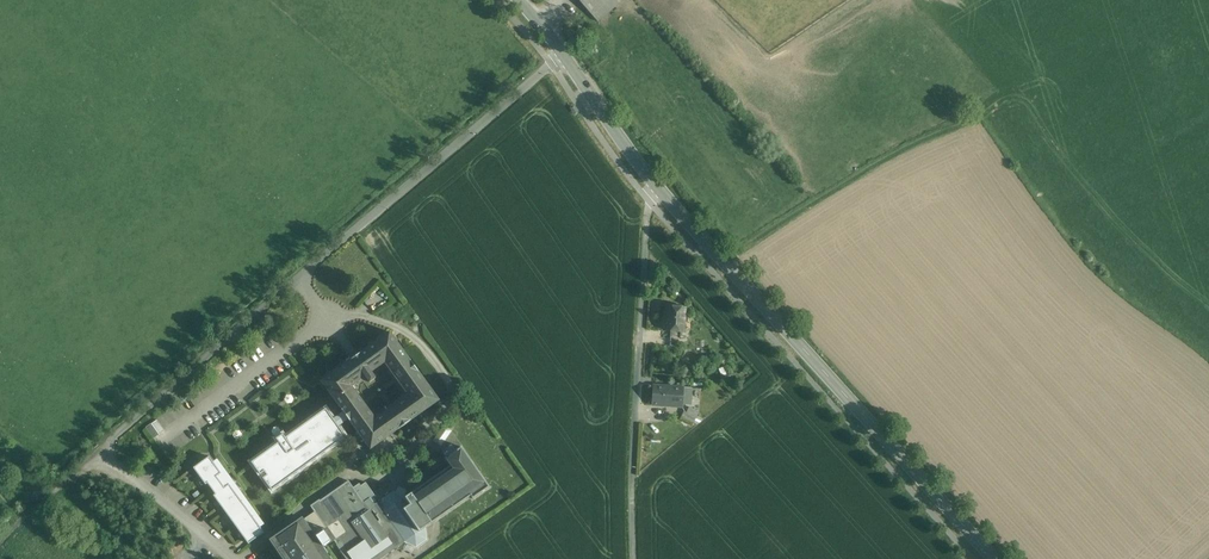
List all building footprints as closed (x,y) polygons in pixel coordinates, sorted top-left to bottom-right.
[(598,22),(622,0),(579,0),(598,22)] [(686,308),(673,307),(671,305),(668,305),(665,307),(665,310),(667,312),(666,331),(684,332),(686,308)] [(326,409),(285,438),(283,434),(276,439),(279,443),(251,462),(260,475),(264,472),(267,475),(263,478),(272,491),(346,437),(338,425),(348,418),(350,422),(350,421),(370,450),(399,429),(411,421),(410,421),(439,401),(418,372),(419,372),(410,361),(390,332),(361,353),(350,361),(321,381),(342,410),(344,413),(334,420),(326,409)] [(691,388),(654,385),(652,405),(682,407),(682,404),(690,405),(691,388)] [(689,408),(687,413),(684,411),(681,417),(693,423),(696,417),(699,412),(690,407),(689,408)] [(160,417),(146,425),(152,437),(167,429),(160,417)] [(264,533),(209,457),(194,468),(206,485),(208,483),(216,494),(214,496),(248,544),(264,533)] [(301,520),(273,540),(286,558),(328,558),(320,548),(333,540),(337,544),(340,542),(348,553),(365,542),(370,550),(388,538),(348,481),(320,501),(319,500),(310,506),(326,529),(314,538),(301,520)]
